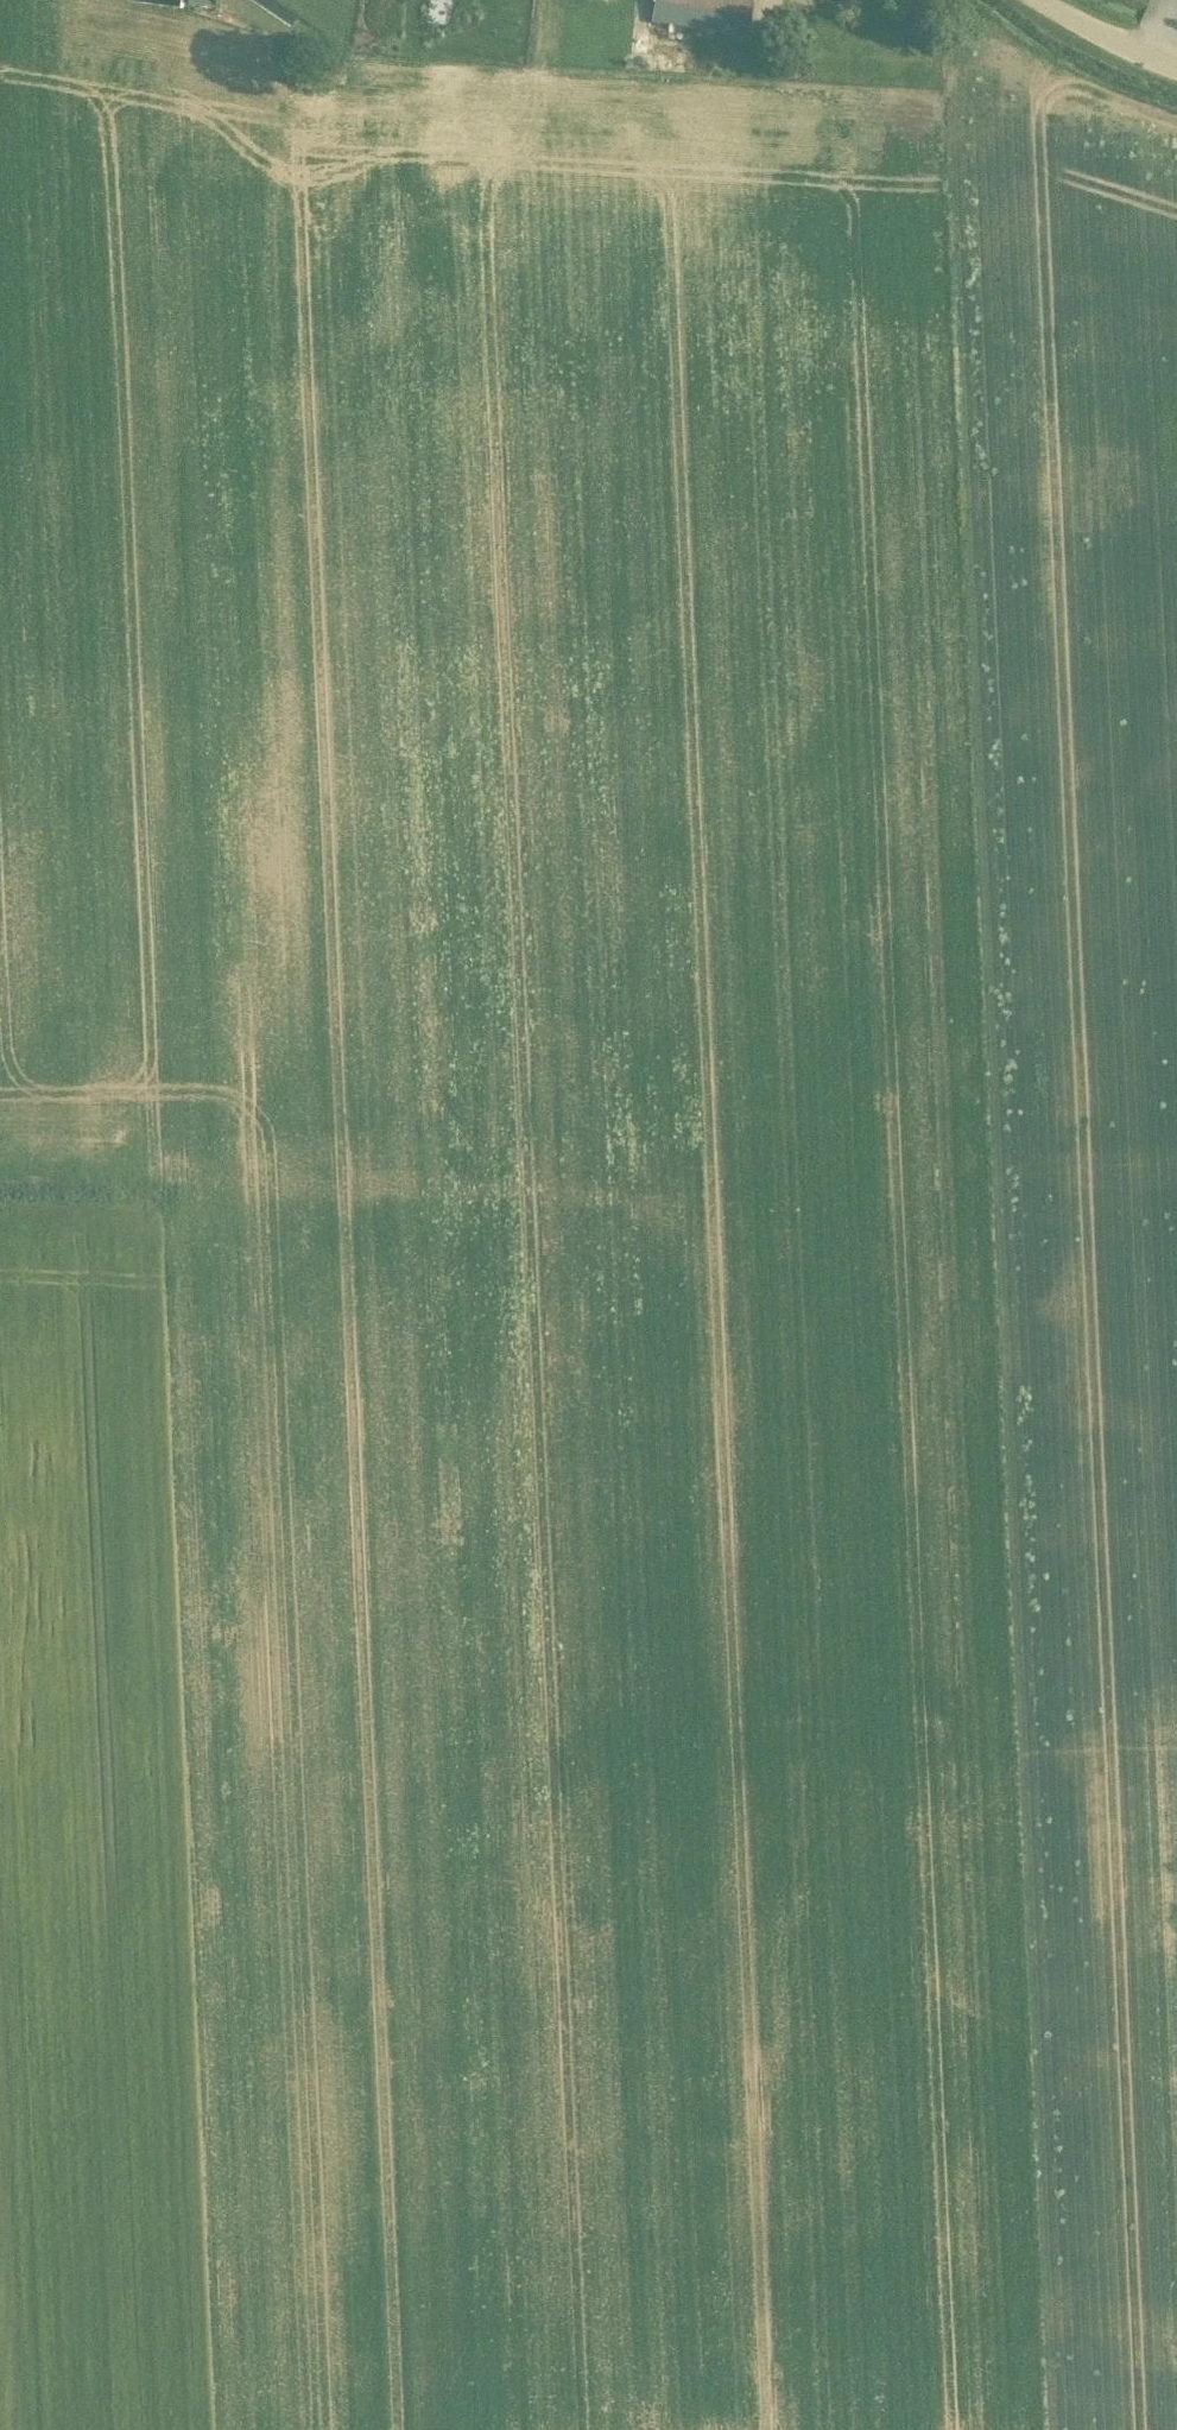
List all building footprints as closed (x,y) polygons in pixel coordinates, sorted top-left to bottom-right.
[(652,26),(697,33),(749,42),(755,0),(654,0),(653,7),(656,7),(652,26)]
